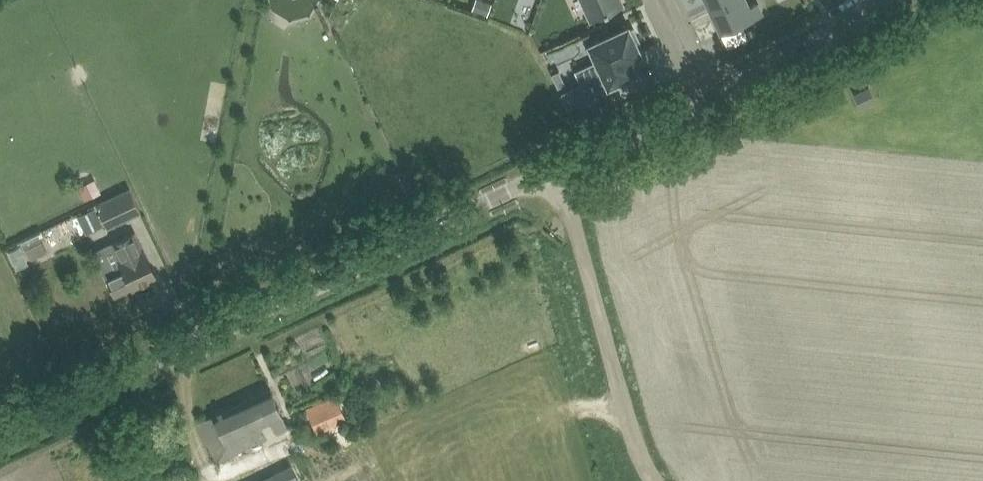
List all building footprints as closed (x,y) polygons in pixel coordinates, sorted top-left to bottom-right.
[(488,0),(475,0),(471,9),(488,15),(493,2),(488,0)] [(591,14),(622,0),(584,0),(591,14)] [(731,0),(705,0),(710,10),(731,0)] [(745,0),(731,0),(710,10),(721,33),(763,13),(757,1),(748,5),(745,0)] [(630,28),(628,24),(589,43),(604,74),(589,81),(588,81),(564,92),(577,119),(601,108),(592,90),(607,83),(608,84),(613,81),(615,85),(627,79),(626,75),(637,70),(631,58),(641,53),(636,41),(639,39),(633,27),(630,28)] [(749,37),(756,33),(753,26),(745,30),(749,37)] [(856,92),(861,103),(874,96),(869,85),(856,92)] [(96,202),(96,204),(108,228),(142,211),(130,186),(96,202)] [(104,225),(95,206),(78,214),(86,232),(104,225)] [(136,230),(111,241),(123,266),(104,276),(114,297),(133,287),(157,275),(136,230)] [(199,421),(207,439),(218,461),(289,427),(271,387),(199,421)] [(310,407),(319,429),(342,419),(333,398),(310,407)] [(274,473),(257,480),(279,480),(274,473)]
